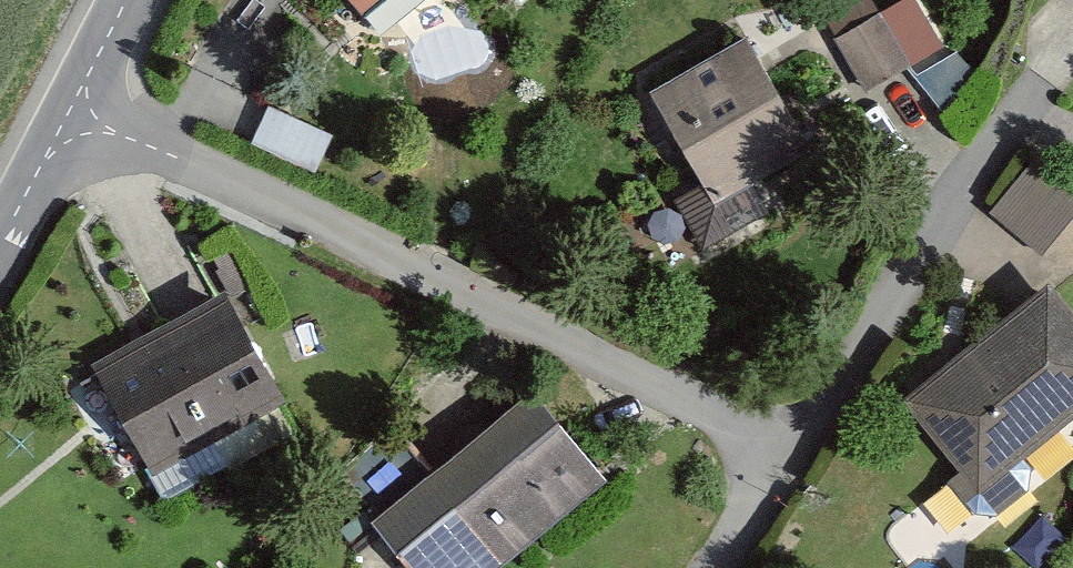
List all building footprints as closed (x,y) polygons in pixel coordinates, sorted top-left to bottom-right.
[(823,5),(872,81),(939,36),(913,0),(883,0),(875,4),(872,0),(834,0),(823,5)] [(723,184),(818,134),(769,42),(675,92),(723,184)] [(1041,248),(1072,208),(1072,192),(1028,156),(988,205),(1041,248)] [(1050,273),(902,391),(998,510),(1027,486),(1007,461),(1072,408),(1072,302),(1050,273)] [(115,364),(167,459),(294,390),(243,296),(115,364)] [(494,564),(626,463),(557,373),(425,473),(494,564)]
